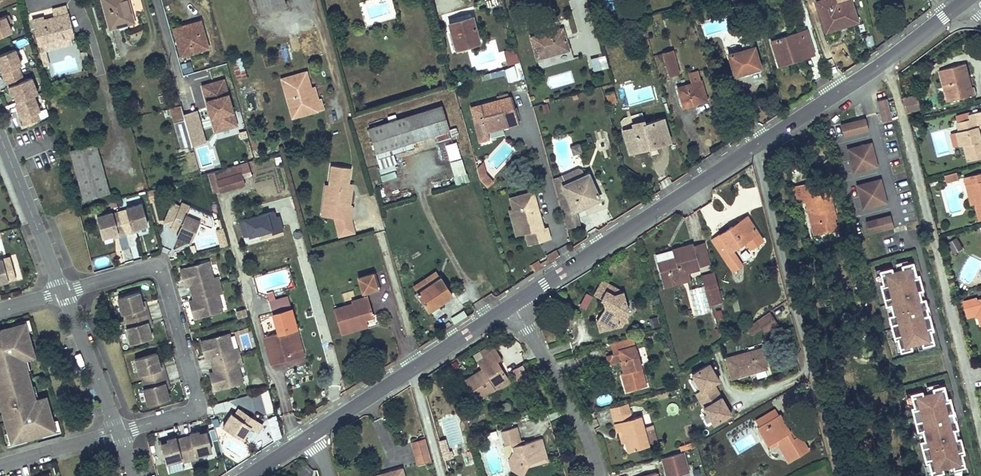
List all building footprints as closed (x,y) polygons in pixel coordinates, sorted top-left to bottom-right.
[(110,28),(126,24),(132,22),(126,0),(102,0),(110,28)] [(262,15),(285,8),(283,0),(257,0),(262,15)] [(818,10),(820,9),(826,27),(846,21),(847,24),(856,21),(849,0),(814,0),(818,10)] [(64,7),(52,10),(54,17),(43,20),(42,17),(32,19),(40,52),(45,51),(71,44),(69,36),(71,36),(64,7)] [(818,10),(825,31),(847,24),(846,21),(826,27),(820,9),(818,10)] [(744,10),(733,13),(735,20),(739,20),(741,27),(749,25),(744,10)] [(11,33),(8,25),(11,24),(8,16),(0,19),(0,38),(11,33)] [(448,23),(451,33),(453,42),(465,39),(466,44),(477,42),(470,17),(448,23)] [(180,55),(190,52),(206,48),(199,22),(173,29),(180,55)] [(561,28),(530,37),(536,58),(539,67),(569,59),(567,49),(561,28)] [(772,40),(777,60),(790,56),(791,60),(812,52),(804,29),(790,34),(786,36),(779,39),(778,37),(773,38),(774,40),(772,40)] [(743,49),(728,53),(733,71),(746,68),(747,70),(759,66),(751,40),(741,43),(743,49)] [(515,47),(503,50),(508,65),(519,62),(515,47)] [(28,79),(23,81),(17,67),(20,66),(14,50),(0,56),(0,67),(12,97),(13,96),(16,102),(14,103),(24,126),(39,120),(36,113),(39,112),(33,97),(34,96),(28,79)] [(671,50),(662,53),(669,74),(678,72),(671,50)] [(790,56),(777,60),(779,64),(791,60),(790,56)] [(240,60),(231,62),(236,80),(245,77),(240,60)] [(190,61),(180,63),(183,73),(193,71),(190,61)] [(966,76),(969,75),(966,63),(943,69),(951,101),(975,95),(972,87),(969,87),(966,76)] [(503,68),(489,72),(491,77),(504,74),(503,68)] [(705,100),(700,81),(700,82),(697,71),(687,74),(690,84),(677,88),(682,106),(705,100)] [(305,73),(286,79),(291,97),(287,98),(292,118),(322,110),(320,101),(318,101),(313,103),(310,88),(305,73)] [(904,92),(916,89),(912,75),(901,78),(904,92)] [(512,76),(505,78),(508,90),(515,88),(512,76)] [(200,83),(212,131),(237,125),(225,77),(200,83)] [(37,95),(30,78),(28,79),(34,96),(37,95)] [(286,79),(281,81),(287,98),(291,97),(286,79)] [(933,82),(923,84),(928,103),(938,100),(933,82)] [(314,87),(310,88),(313,103),(318,101),(314,87)] [(616,100),(613,91),(606,93),(608,103),(616,100)] [(507,96),(506,92),(495,95),(496,100),(494,100),(494,99),(493,99),(493,100),(470,107),(474,120),(473,120),(474,125),(480,124),(483,132),(486,130),(517,122),(510,96),(507,96)] [(917,95),(903,98),(907,111),(920,108),(917,95)] [(886,98),(878,100),(883,121),(892,119),(886,98)] [(194,102),(180,106),(184,120),(187,131),(190,140),(192,146),(205,142),(194,102)] [(175,123),(179,122),(184,120),(180,106),(171,108),(175,123)] [(440,106),(369,129),(376,153),(435,135),(437,141),(449,137),(440,106)] [(956,134),(959,146),(963,145),(967,161),(980,157),(980,139),(978,129),(980,128),(980,112),(970,114),(971,120),(957,123),(959,133),(956,134)] [(633,127),(625,130),(630,150),(653,144),(668,139),(661,118),(644,123),(643,120),(632,123),(633,127)] [(865,130),(862,118),(838,124),(841,136),(865,130)] [(479,141),(489,139),(486,130),(483,132),(480,124),(474,125),(479,141)] [(875,166),(868,142),(844,148),(850,173),(875,166)] [(444,148),(445,153),(449,164),(459,161),(456,150),(454,145),(444,148)] [(94,147),(71,153),(85,202),(108,195),(94,147)] [(388,149),(376,153),(380,165),(392,161),(388,149)] [(552,179),(562,212),(574,209),(576,208),(585,204),(586,201),(598,196),(588,172),(584,174),(582,168),(577,167),(552,179)] [(230,168),(214,173),(219,192),(235,187),(230,168)] [(333,169),(330,188),(327,205),(337,207),(336,213),(334,220),(351,222),(353,209),(349,208),(352,192),(348,191),(351,171),(333,169)] [(960,178),(958,171),(944,175),(946,181),(960,178)] [(969,176),(975,204),(979,219),(980,219),(980,173),(969,176)] [(485,189),(491,184),(483,175),(477,177),(478,181),(485,189)] [(975,204),(969,176),(964,177),(971,205),(975,204)] [(884,203),(878,178),(854,185),(860,209),(884,203)] [(809,182),(790,186),(795,202),(808,198),(813,197),(811,188),(809,182)] [(813,197),(808,198),(810,207),(808,208),(814,232),(831,227),(829,218),(834,216),(836,215),(833,207),(830,207),(826,195),(830,194),(827,184),(811,188),(813,197)] [(327,205),(330,188),(326,187),(323,212),(336,213),(337,207),(327,205)] [(156,199),(154,191),(146,193),(149,201),(156,199)] [(537,212),(531,191),(508,198),(511,208),(514,221),(521,224),(523,233),(526,244),(548,239),(545,227),(541,228),(538,216),(535,217),(534,212),(537,212)] [(171,227),(180,208),(172,204),(163,224),(171,227)] [(119,212),(125,235),(133,233),(132,230),(137,229),(147,226),(141,205),(126,209),(126,210),(119,212)] [(171,227),(170,231),(177,234),(176,237),(189,243),(199,222),(186,216),(189,208),(182,205),(180,208),(171,227)] [(523,233),(521,224),(514,221),(511,208),(507,209),(514,236),(523,233)] [(562,212),(566,229),(580,225),(576,208),(574,209),(562,212)] [(125,235),(119,212),(112,214),(111,213),(96,217),(102,238),(112,236),(117,234),(117,237),(125,235)] [(731,249),(742,241),(756,231),(746,215),(712,239),(732,269),(740,263),(731,249)] [(890,227),(887,215),(863,221),(866,233),(890,227)] [(834,216),(829,218),(831,227),(837,226),(834,216)] [(827,232),(818,233),(819,245),(829,243),(827,232)] [(953,250),(962,245),(957,237),(948,242),(953,250)] [(673,256),(658,262),(664,286),(674,282),(672,275),(697,267),(690,243),(671,249),(673,256)] [(897,265),(904,263),(903,260),(891,263),(893,271),(899,270),(897,265)] [(191,293),(214,287),(211,280),(212,280),(212,279),(208,262),(179,270),(183,284),(189,282),(190,285),(189,285),(191,293)] [(915,290),(918,289),(914,274),(912,274),(908,262),(904,263),(897,265),(899,270),(893,271),(888,272),(887,267),(876,270),(876,271),(878,281),(879,283),(876,284),(882,305),(886,304),(889,314),(885,315),(891,339),(893,338),(894,340),(896,351),(897,351),(908,348),(907,343),(913,341),(918,340),(919,345),(926,343),(930,342),(926,329),(929,329),(925,314),(919,315),(917,309),(923,307),(921,298),(917,299),(915,290)] [(878,281),(876,271),(876,270),(875,269),(870,271),(874,283),(878,281)] [(416,293),(439,277),(435,271),(412,287),(416,293)] [(714,274),(701,278),(704,288),(717,285),(714,274)] [(339,336),(356,332),(354,329),(366,327),(365,322),(372,319),(367,297),(379,293),(375,275),(360,279),(365,299),(350,303),(351,306),(333,311),(339,336)] [(416,298),(418,298),(419,296),(429,309),(450,295),(452,294),(439,277),(416,293),(414,295),(416,298)] [(603,281),(595,295),(603,300),(607,309),(604,310),(605,315),(600,317),(603,330),(619,325),(619,322),(626,321),(624,311),(627,310),(623,293),(603,281)] [(697,315),(711,311),(702,284),(688,289),(697,315)] [(717,285),(704,288),(709,303),(721,300),(717,285)] [(214,287),(191,293),(193,301),(193,302),(194,301),(195,304),(189,306),(193,319),(221,311),(217,295),(217,294),(216,295),(214,287)] [(125,321),(148,315),(145,307),(143,308),(141,303),(138,293),(117,299),(121,314),(123,314),(125,321)] [(419,296),(418,298),(429,314),(452,298),(450,295),(429,309),(419,296)] [(268,366),(276,364),(276,360),(293,355),(288,332),(294,331),(290,311),(272,315),(275,335),(262,339),(268,366)] [(756,321),(761,328),(764,331),(776,323),(770,312),(756,321)] [(148,315),(125,321),(127,328),(125,329),(129,344),(151,338),(148,328),(147,324),(150,323),(148,315)] [(29,320),(11,325),(12,328),(25,324),(27,333),(32,331),(29,320)] [(761,328),(756,321),(746,328),(751,334),(761,328)] [(50,416),(46,417),(43,405),(35,407),(29,388),(25,374),(20,354),(28,352),(25,340),(29,339),(25,324),(12,328),(0,331),(0,388),(2,395),(0,396),(0,404),(0,405),(4,417),(5,423),(7,431),(8,430),(9,433),(12,443),(26,439),(42,435),(55,431),(52,422),(50,416)] [(276,360),(276,364),(301,358),(294,331),(288,332),(293,355),(276,360)] [(211,366),(234,359),(232,352),(233,352),(233,351),(228,335),(199,343),(203,356),(209,354),(210,357),(209,358),(211,366)] [(638,355),(633,337),(611,343),(614,354),(607,355),(609,364),(620,361),(623,372),(622,373),(626,391),(646,387),(638,355)] [(34,357),(29,339),(25,340),(28,352),(20,354),(25,374),(30,372),(26,359),(34,357)] [(896,351),(894,340),(889,342),(892,354),(897,352),(897,351),(896,351)] [(927,346),(926,343),(919,345),(918,340),(913,341),(915,349),(927,346)] [(761,349),(726,358),(731,378),(766,368),(761,349)] [(495,388),(494,385),(507,377),(498,362),(502,359),(500,356),(497,357),(494,352),(481,361),(485,368),(468,379),(479,398),(495,388)] [(142,382),(165,376),(162,368),(159,369),(155,354),(134,360),(138,375),(140,375),(142,382)] [(234,359),(211,366),(213,373),(213,374),(215,373),(215,376),(209,378),(213,392),(242,384),(237,367),(236,367),(234,359)] [(700,389),(694,392),(712,424),(732,413),(715,382),(720,379),(709,360),(689,371),(700,389)] [(512,367),(516,380),(527,377),(523,364),(512,367)] [(165,376),(142,382),(144,389),(142,390),(146,405),(168,399),(165,389),(164,384),(167,384),(165,376)] [(507,377),(494,385),(495,388),(497,391),(510,382),(507,377)] [(923,386),(925,394),(931,392),(929,387),(936,386),(936,382),(923,386)] [(953,438),(951,428),(954,427),(952,418),(946,420),(944,414),(950,412),(946,397),(943,397),(940,385),(936,386),(929,387),(931,392),(925,394),(920,395),(918,390),(908,393),(907,393),(910,404),(911,406),(908,407),(914,430),(919,429),(922,439),(917,441),(923,462),(925,461),(926,462),(926,463),(929,474),(940,471),(939,466),(944,464),(949,463),(951,468),(958,466),(962,465),(958,452),(961,452),(957,437),(953,438)] [(38,400),(34,387),(29,388),(35,407),(43,405),(46,417),(50,416),(45,398),(38,400)] [(910,404),(907,393),(908,393),(907,392),(902,393),(905,405),(910,404)] [(610,393),(598,395),(599,404),(611,402),(610,393)] [(627,413),(624,405),(611,408),(613,416),(627,413)] [(777,414),(774,409),(755,421),(758,426),(777,414)] [(261,426),(237,410),(232,417),(230,415),(222,428),(241,440),(249,429),(256,434),(261,426)] [(627,413),(613,416),(617,432),(623,431),(629,452),(648,446),(639,416),(630,419),(627,413)] [(757,427),(767,444),(778,438),(791,458),(806,449),(798,434),(796,436),(791,438),(787,432),(788,428),(779,413),(777,414),(758,426),(757,427)] [(274,415),(266,418),(275,439),(283,435),(274,415)] [(441,418),(449,446),(462,442),(454,415),(441,418)] [(42,435),(42,437),(60,432),(57,421),(52,422),(55,431),(42,435)] [(524,474),(529,465),(531,462),(548,458),(542,437),(522,443),(517,426),(503,430),(507,445),(513,443),(515,450),(510,459),(513,468),(524,474)] [(791,427),(788,428),(787,432),(791,438),(796,436),(791,427)] [(9,433),(4,434),(8,447),(26,442),(26,439),(12,443),(9,433)] [(182,439),(188,462),(197,460),(196,457),(210,453),(205,433),(198,435),(197,433),(189,435),(190,437),(182,439)] [(778,438),(767,444),(769,448),(778,444),(787,460),(791,458),(778,438)] [(188,462),(182,439),(175,442),(174,439),(166,441),(167,444),(160,446),(165,465),(180,461),(180,464),(188,462)] [(431,461),(425,439),(411,442),(418,464),(431,461)] [(674,454),(662,458),(664,465),(667,475),(669,475),(670,475),(679,474),(678,468),(674,454)] [(926,463),(921,464),(924,475),(926,475),(929,475),(929,474),(926,463)] [(951,468),(949,463),(944,464),(947,472),(959,469),(958,466),(951,468)]
